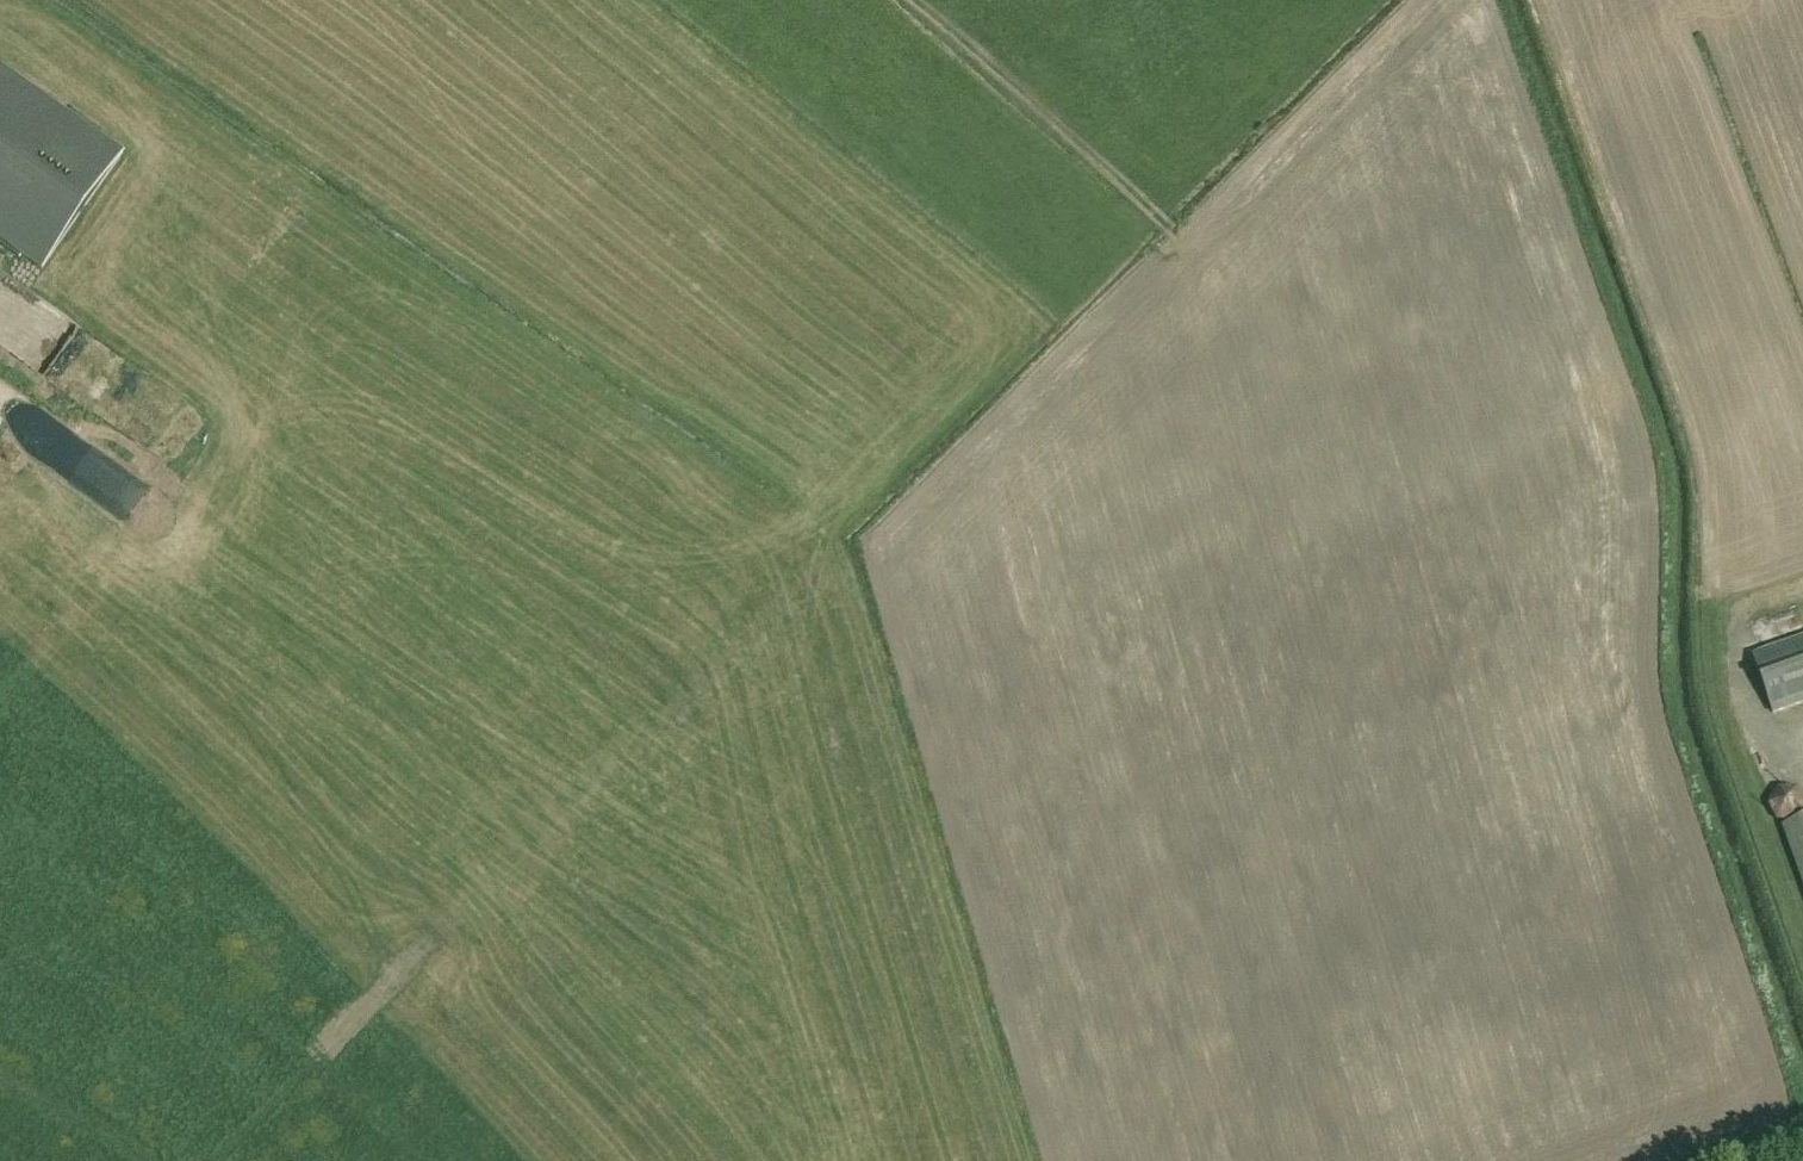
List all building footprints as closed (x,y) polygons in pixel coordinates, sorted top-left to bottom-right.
[(122,156),(0,71),(0,244),(41,273),(122,156)] [(106,466),(99,477),(114,486),(121,474),(106,466)] [(1802,702),(1802,638),(1752,655),(1772,713),(1802,702)] [(1784,827),(1802,878),(1802,820),(1784,827)]
